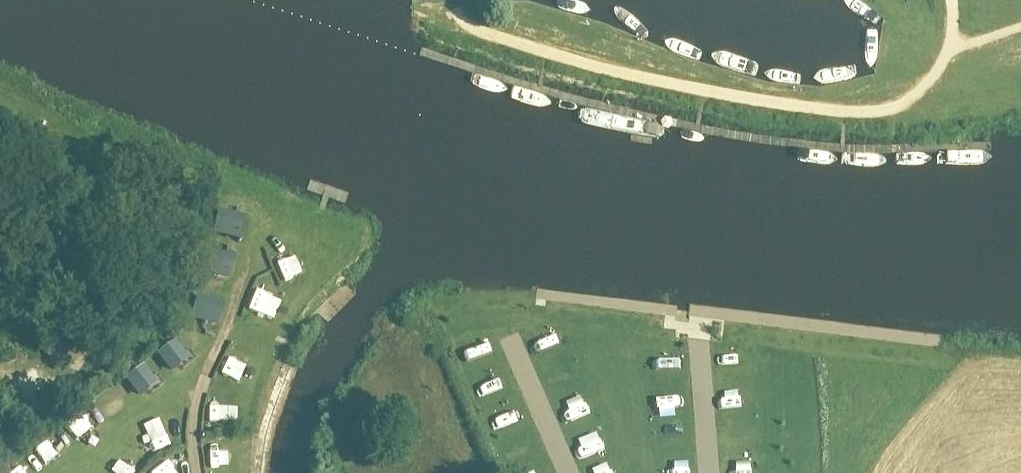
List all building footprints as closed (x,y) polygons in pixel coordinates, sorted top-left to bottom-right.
[(241,231),(229,227),(232,215),(218,211),(211,235),(238,243),(241,231)] [(219,268),(223,256),(209,252),(201,276),(228,284),(231,272),(219,268)] [(190,322),(204,326),(207,317),(219,320),(224,305),(197,298),(190,322)] [(160,354),(172,369),(180,363),(176,358),(184,353),(176,342),(160,354)] [(128,379),(140,394),(149,388),(145,383),(152,378),(144,367),(128,379)] [(89,419),(72,433),(85,449),(102,435),(89,419)] [(479,442),(462,447),(470,469),(486,464),(479,442)] [(220,447),(224,472),(241,472),(237,445),(220,447)]
